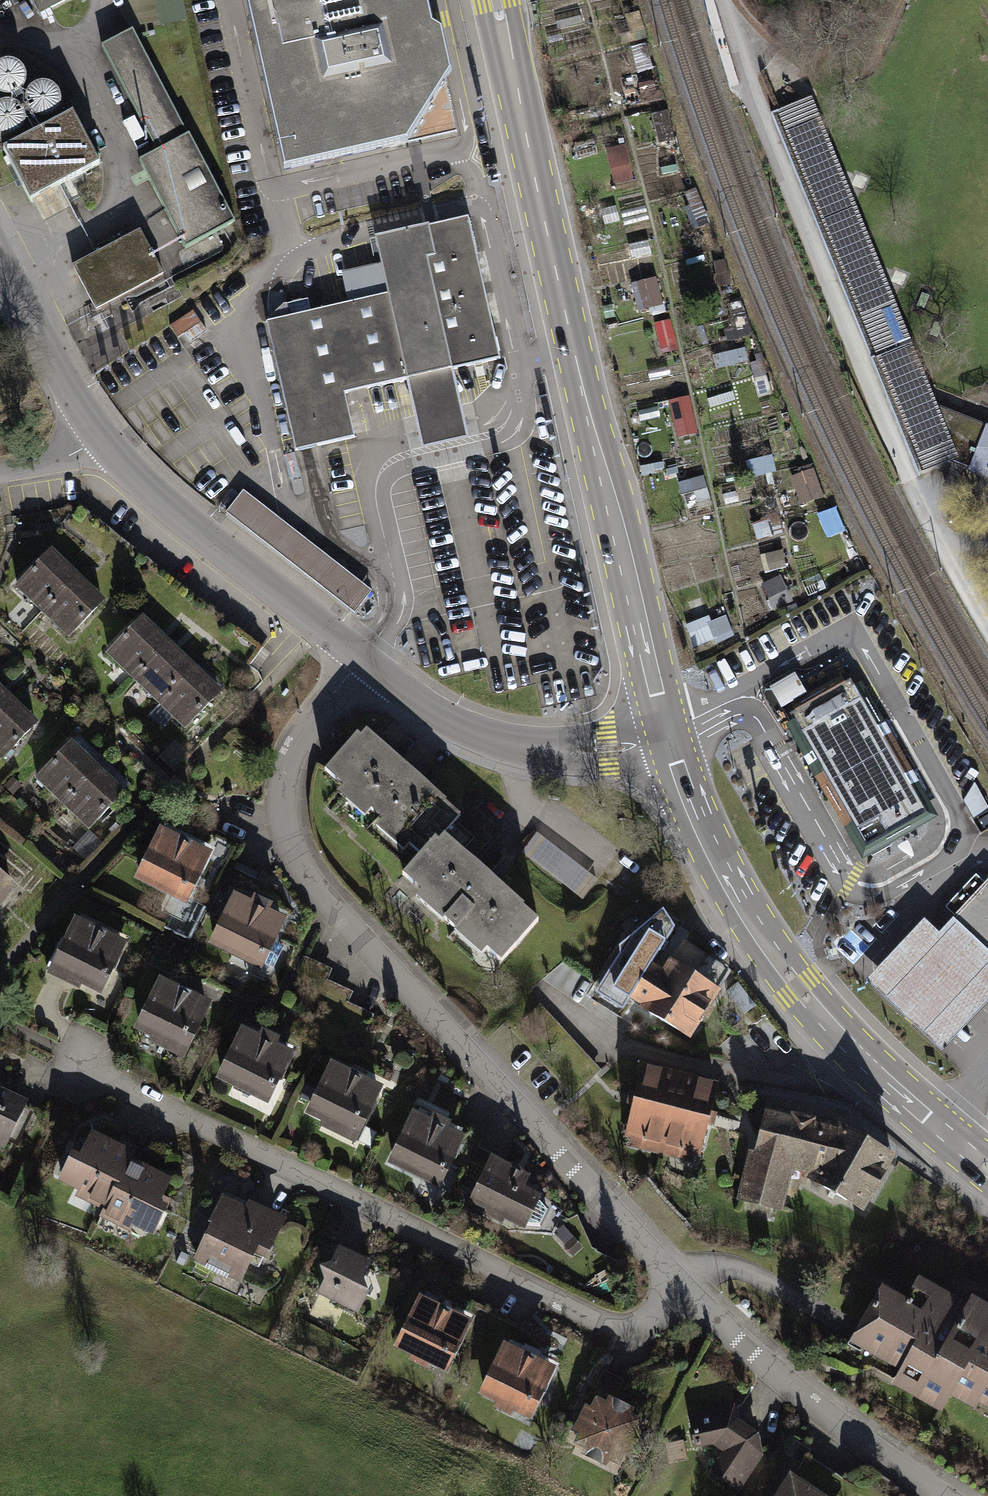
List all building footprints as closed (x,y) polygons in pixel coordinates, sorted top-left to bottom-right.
[(42,19),(81,0),(33,0),(42,19)] [(162,27),(190,21),(186,0),(156,0),(162,27)] [(278,165),(402,136),(444,72),(428,0),(243,0),(278,165)] [(228,231),(134,36),(104,50),(155,157),(142,163),(184,252),(228,231)] [(966,467),(967,485),(987,486),(987,430),(945,412),(817,97),(777,113),(926,483),(966,467)] [(72,113),(7,149),(35,201),(101,164),(72,113)] [(628,146),(609,148),(613,185),(633,182),(628,146)] [(405,379),(451,369),(500,358),(468,216),(374,237),(380,263),(387,295),(348,303),(278,319),(265,322),(294,452),(307,449),(355,439),(345,393),(405,379)] [(142,235),(76,267),(96,308),(162,276),(142,235)] [(341,272),(348,303),(387,295),(380,263),(341,272)] [(636,283),(638,311),(663,309),(661,281),(636,283)] [(658,324),(663,353),(677,350),(672,322),(658,324)] [(451,369),(405,379),(420,449),(467,439),(451,369)] [(691,397),(670,401),(678,440),(699,436),(691,397)] [(802,506),(825,498),(815,470),(793,478),(802,506)] [(686,505),(711,500),(706,478),(682,483),(686,505)] [(226,513),(354,614),(371,592),(243,491),(226,513)] [(55,554),(16,589),(67,645),(106,610),(55,554)] [(781,579),(765,586),(775,608),(791,601),(781,579)] [(728,613),(687,629),(695,650),(736,634),(728,613)] [(150,619),(110,660),(188,736),(228,695),(150,619)] [(780,713),(809,700),(799,678),(770,691),(780,713)] [(0,688),(0,767),(2,768),(41,731),(0,688)] [(867,706),(806,740),(869,850),(929,816),(867,706)] [(461,828),(368,740),(328,782),(418,867),(402,884),(499,976),(538,936),(443,847),(461,828)] [(78,746),(40,783),(90,834),(128,797),(78,746)] [(217,859),(164,834),(140,884),(193,909),(217,859)] [(525,852),(585,900),(599,883),(540,835),(525,852)] [(987,958),(987,879),(985,882),(976,874),(945,907),(954,915),(949,921),(987,958)] [(14,892),(0,880),(0,907),(14,892)] [(255,913),(237,904),(213,953),(268,980),(293,930),(274,921),(277,914),(258,905),(255,913)] [(949,921),(938,933),(923,919),(894,949),(865,980),(941,1053),(976,1016),(987,1003),(987,958),(949,921)] [(132,952),(81,926),(54,977),(106,1004),(132,952)] [(664,976),(655,971),(630,1009),(695,1051),(726,1003),(670,967),(664,976)] [(214,1015),(163,989),(136,1041),(188,1067),(214,1015)] [(299,1063),(247,1036),(221,1088),(272,1114),(299,1063)] [(388,1097),(337,1071),(310,1123),(362,1149),(388,1097)] [(722,1094),(646,1073),(627,1145),(702,1165),(722,1094)] [(0,1096),(0,1148),(11,1153),(32,1114),(0,1096)] [(845,1131),(769,1112),(742,1205),(781,1214),(794,1179),(867,1219),(900,1162),(845,1131)] [(472,1146),(420,1119),(394,1171),(446,1197),(472,1146)] [(142,1163),(94,1141),(82,1166),(76,1163),(63,1190),(80,1197),(75,1208),(159,1247),(172,1219),(167,1217),(178,1193),(137,1173),(142,1163)] [(550,1193),(498,1165),(474,1210),(526,1238),(550,1193)] [(247,1217),(226,1206),(197,1264),(247,1289),(262,1259),(268,1263),(286,1227),(251,1210),(247,1217)] [(377,1271),(345,1255),(322,1299),(364,1320),(377,1295),(367,1290),(377,1271)] [(920,1283),(905,1307),(883,1294),(851,1349),(903,1380),(895,1392),(942,1420),(953,1401),(987,1422),(987,1313),(973,1304),(969,1312),(920,1283)] [(475,1330),(422,1303),(398,1350),(451,1377),(475,1330)] [(561,1378),(508,1349),(482,1399),(535,1427),(561,1378)] [(648,1423),(599,1400),(575,1451),(624,1474),(648,1423)] [(738,1411),(692,1416),(694,1450),(716,1451),(724,1460),(711,1477),(736,1495),(741,1495),(768,1463),(766,1442),(739,1425),(738,1411)] [(791,1482),(781,1495),(809,1495),(791,1482)]
